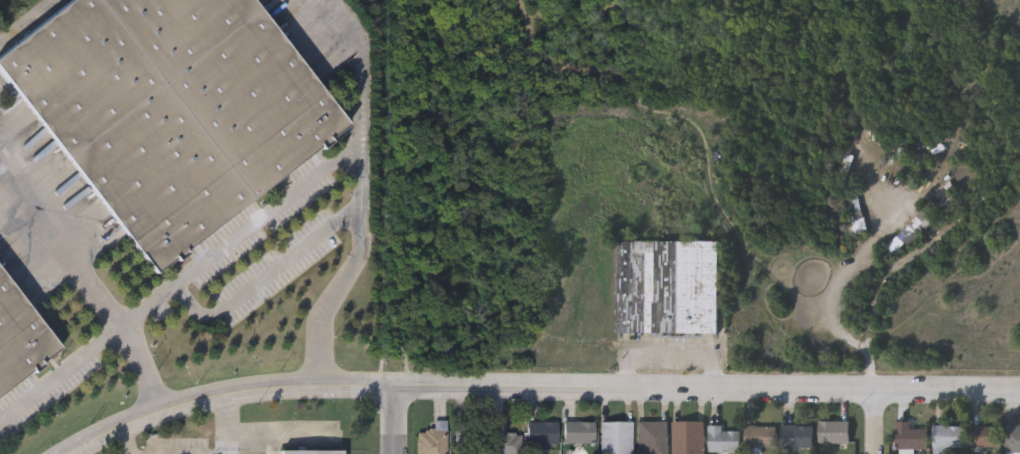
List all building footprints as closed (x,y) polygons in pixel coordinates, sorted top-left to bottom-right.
[(0,55),(72,0),(251,0),(348,125),(153,276),(0,78),(0,55)] [(894,244),(902,251),(934,220),(926,212),(894,244)] [(719,243),(719,335),(618,334),(619,243),(719,243)] [(58,345),(0,392),(0,272),(58,345)] [(819,422),(849,422),(849,445),(819,445),(819,422)] [(563,445),(563,423),(594,423),(594,445),(563,445)] [(668,423),(668,453),(636,453),(636,423),(668,423)] [(704,423),(704,453),(672,453),(672,423),(704,423)] [(910,430),(927,430),(927,451),(896,451),(896,423),(910,423),(910,430)] [(520,435),(520,453),(492,453),(492,424),(504,424),(504,435),(520,435)] [(526,424),(556,424),(556,445),(526,445),(526,424)] [(630,424),(630,453),(600,453),(600,424),(630,424)] [(484,451),(454,451),(454,426),(484,426),(484,451)] [(781,450),(781,427),(812,427),(812,450),(781,450)] [(952,449),(952,453),(932,453),(933,427),(963,428),(963,449),(952,449)] [(709,428),(721,428),(721,432),(739,432),(739,453),(709,453),(709,428)] [(776,449),(745,449),(745,428),(776,428),(776,449)] [(1000,428),(1000,450),(970,450),(970,428),(1000,428)] [(1004,428),(1019,428),(1019,453),(1004,453),(1004,428)] [(444,432),(444,453),(417,453),(416,432),(444,432)]
